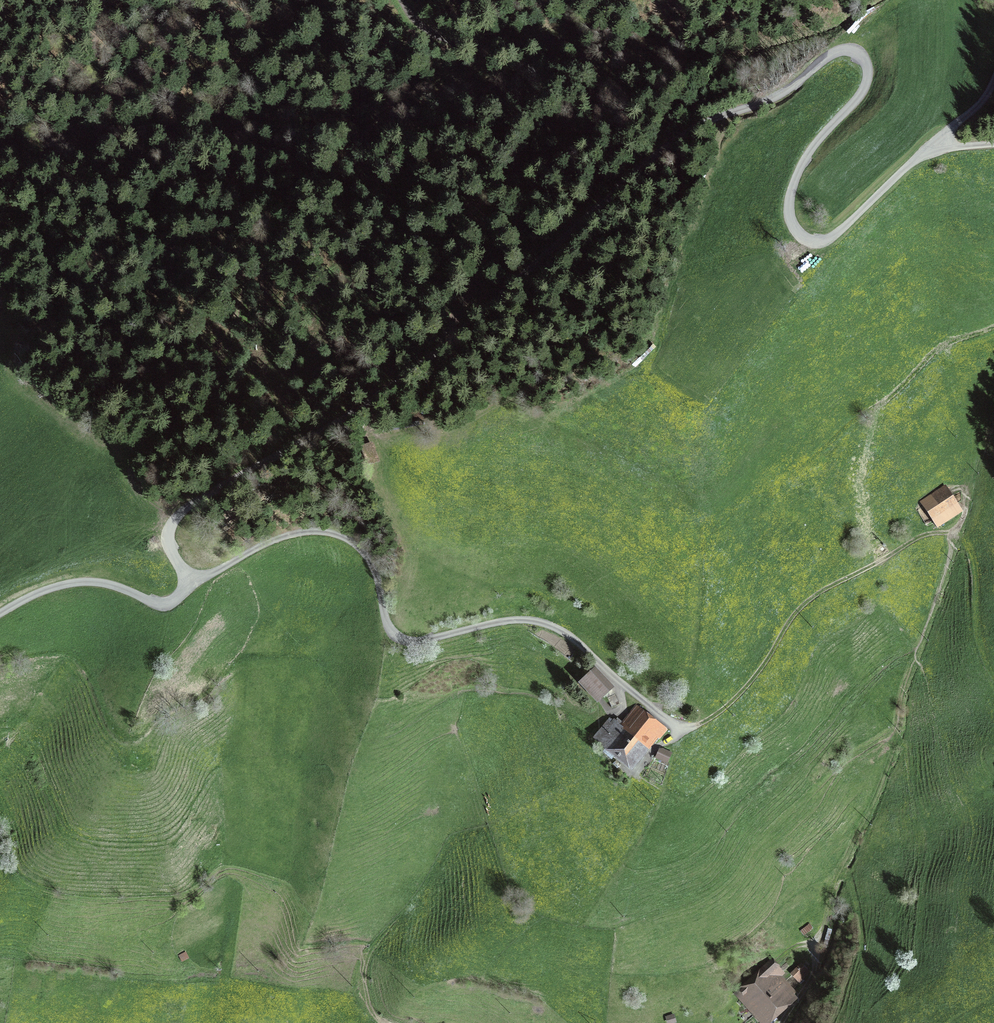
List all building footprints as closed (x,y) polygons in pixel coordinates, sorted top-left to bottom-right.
[(947,488),(923,504),(937,527),(962,512),(947,488)] [(598,701),(611,688),(593,670),(580,682),(598,701)] [(649,739),(655,744),(667,730),(636,705),(623,723),(618,719),(612,725),(608,722),(596,737),(632,766),(642,754),(639,751),(649,739)] [(672,754),(663,750),(660,750),(656,758),(667,763),(672,754)] [(778,974),(782,971),(772,961),(740,990),(766,1019),(795,994),(778,974)] [(809,972),(802,964),(792,974),(799,982),(809,972)]
